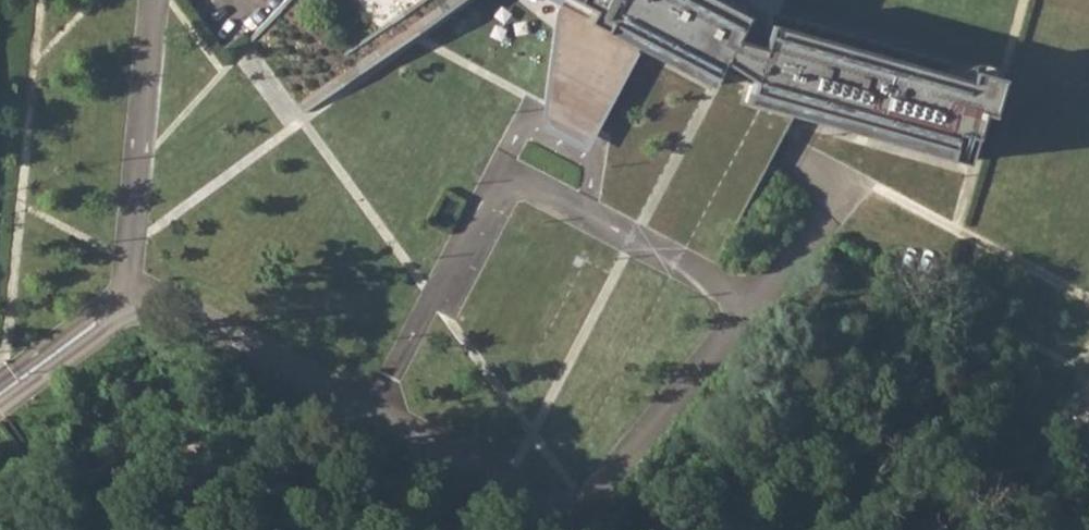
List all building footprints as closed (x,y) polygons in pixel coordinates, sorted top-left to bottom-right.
[(253,37),(309,112),(461,0),(290,0),(253,37)] [(755,77),(749,98),(949,154),(956,127),(974,132),(981,108),(989,111),(999,73),(969,65),(966,76),(771,22),(764,46),(735,37),(750,11),(728,0),(554,0),(559,3),(543,123),(589,148),(645,49),(710,84),(725,58),(755,77)] [(974,132),(956,127),(949,154),(967,159),(974,132)]
